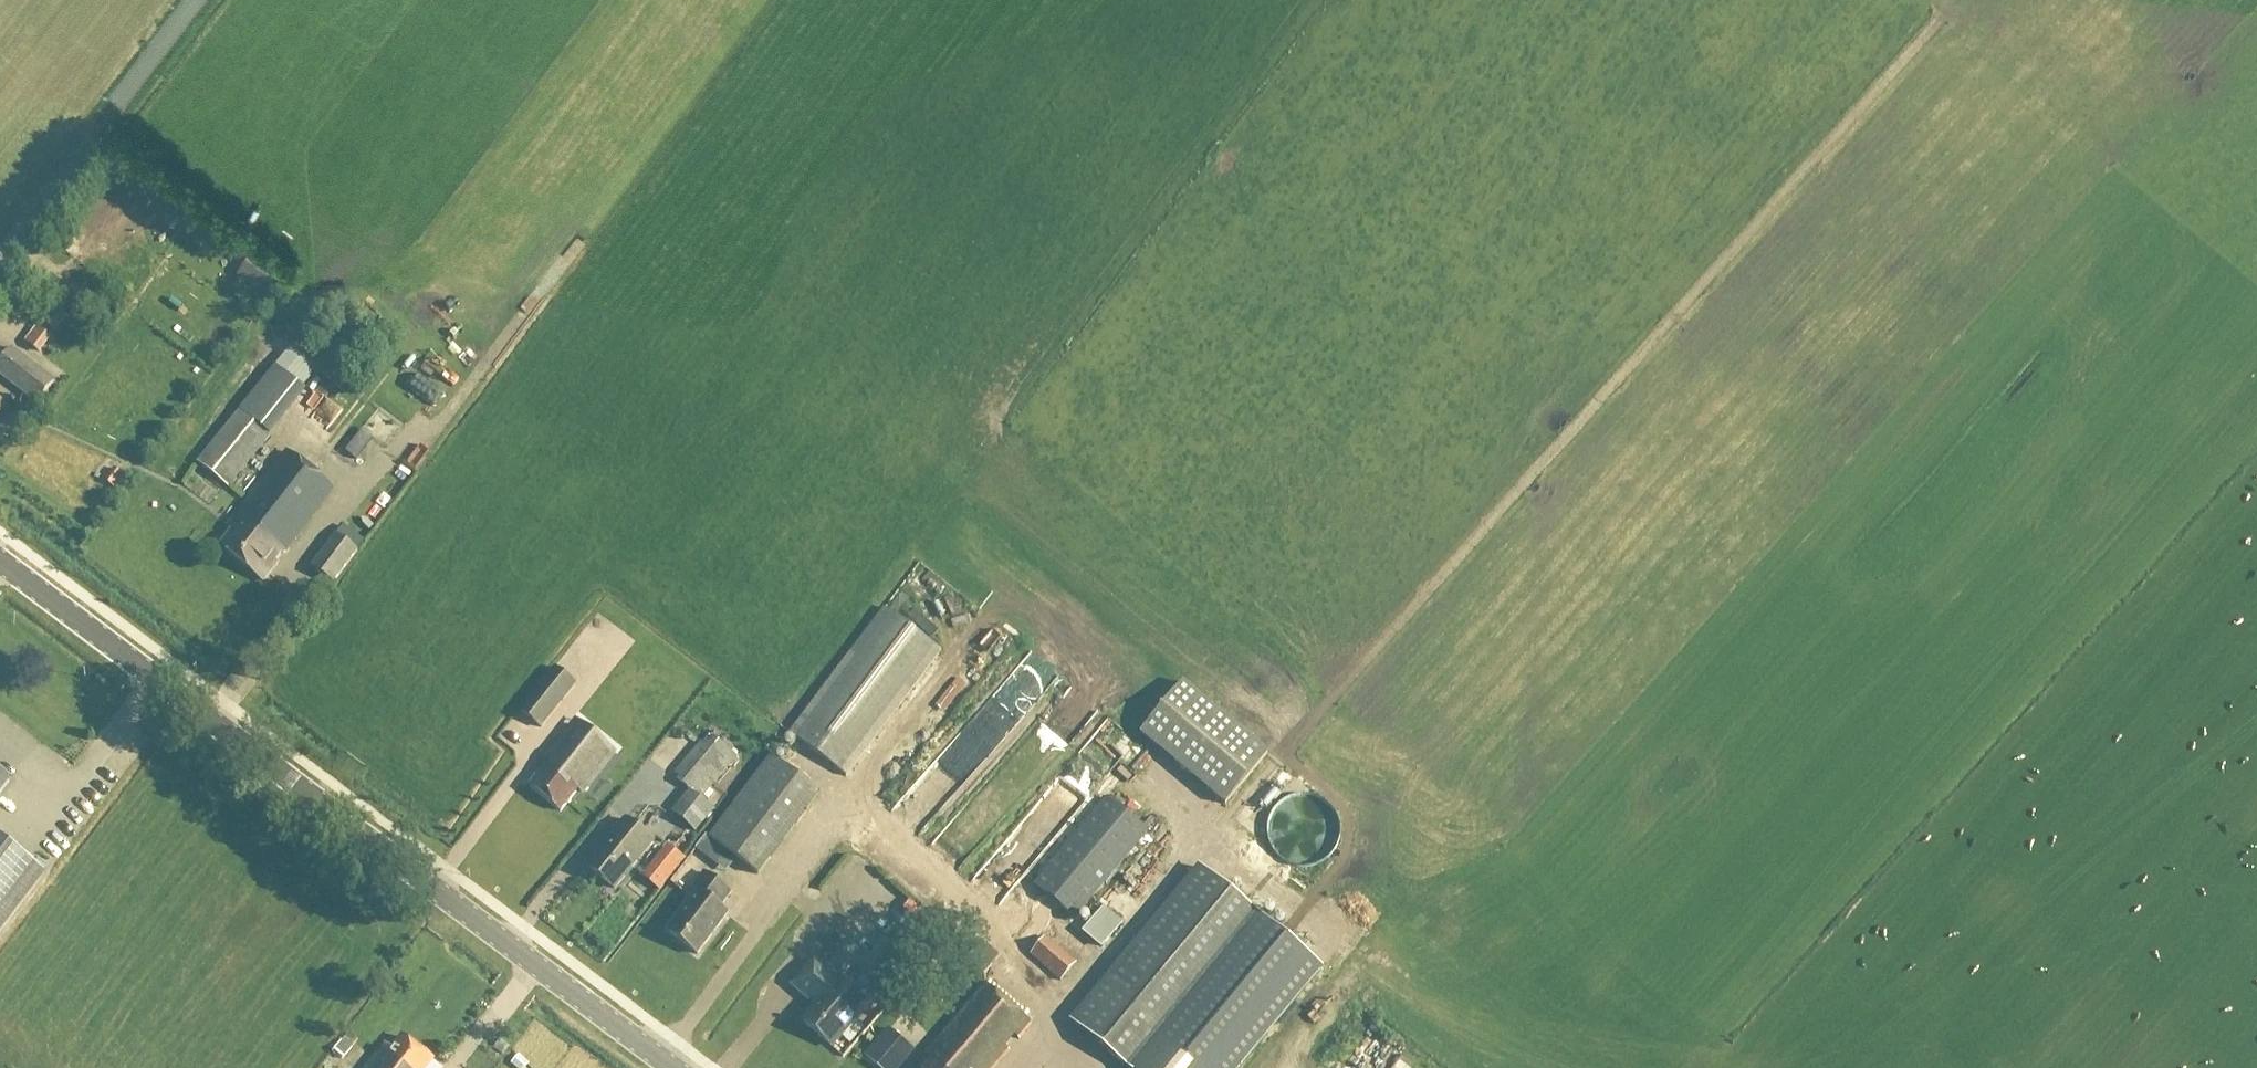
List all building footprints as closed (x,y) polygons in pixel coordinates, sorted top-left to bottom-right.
[(273,273),(251,257),(239,273),(260,289),(273,273)] [(39,325),(52,335),(65,319),(52,309),(39,325)] [(323,332),(320,335),(318,339),(317,343),(316,347),(316,352),(317,356),(319,360),(321,363),(324,366),(328,369),(332,371),(336,372),(341,372),(345,371),(349,370),(353,368),(356,365),(359,362),(361,358),(363,354),(363,350),(363,345),(362,341),(360,337),(358,334),(355,331),(351,328),(347,326),(343,325),(339,325),(335,326),(330,327),(327,329),(323,332)] [(38,353),(48,341),(34,329),(21,345),(35,355),(28,363),(33,367),(42,356),(38,353)] [(400,370),(437,391),(449,370),(412,349),(400,370)] [(49,384),(8,352),(0,362),(0,379),(33,405),(49,384)] [(304,393),(272,368),(192,466),(222,490),(265,436),(268,438),(304,393)] [(355,430),(338,453),(349,461),(366,439),(355,430)] [(259,584),(274,565),(272,564),(329,491),(282,455),(224,529),(229,534),(216,550),(259,584)] [(354,554),(361,545),(340,528),(333,538),(354,554)] [(330,587),(354,554),(333,538),(308,570),(330,587)] [(841,778),(937,655),(882,612),(786,735),(841,778)] [(537,730),(571,687),(550,670),(515,713),(537,730)] [(1138,736),(1223,806),(1265,755),(1180,685),(1138,736)] [(577,796),(610,756),(572,725),(537,766),(541,769),(525,789),(556,814),(574,793),(577,796)] [(696,745),(672,774),(676,778),(674,782),(691,796),(694,793),(698,797),(732,757),(711,739),(702,750),(696,745)] [(719,825),(766,860),(815,795),(768,760),(719,825)] [(1016,820),(1033,837),(1062,809),(1045,791),(1016,820)] [(710,814),(687,796),(669,818),(692,836),(710,814)] [(1102,802),(1031,887),(1070,920),(1142,835),(1102,802)] [(612,891),(648,844),(620,822),(595,855),(597,856),(586,871),(612,891)] [(753,877),(766,860),(719,825),(707,842),(714,847),(753,877)] [(694,854),(703,861),(714,847),(707,842),(703,839),(693,853),(694,854)] [(41,877),(0,846),(0,931),(41,877)] [(655,891),(667,876),(652,865),(641,880),(655,891)] [(1199,870),(1071,1025),(1123,1067),(1236,1067),(1318,968),(1199,870)] [(694,956),(723,916),(714,910),(725,895),(698,875),(687,892),(691,895),(663,934),(694,956)] [(1096,954),(1115,930),(1096,914),(1077,938),(1096,954)] [(1107,946),(1119,954),(1133,930),(1121,923),(1107,946)] [(856,972),(888,999),(927,954),(895,927),(856,972)] [(1042,940),(1026,957),(1055,984),(1072,965),(1042,940)] [(981,977),(995,958),(978,945),(963,964),(981,977)] [(834,986),(811,966),(791,988),(813,1009),(799,1025),(827,1050),(865,1008),(837,983),(834,986)] [(1029,1026),(982,984),(915,1063),(919,1067),(993,1067),(1029,1026)] [(346,1036),(329,1057),(339,1065),(356,1044),(346,1036)] [(396,1041),(388,1052),(380,1046),(365,1067),(425,1067),(428,1064),(396,1041)] [(872,1060),(882,1067),(893,1067),(904,1055),(888,1041),(872,1060)]
